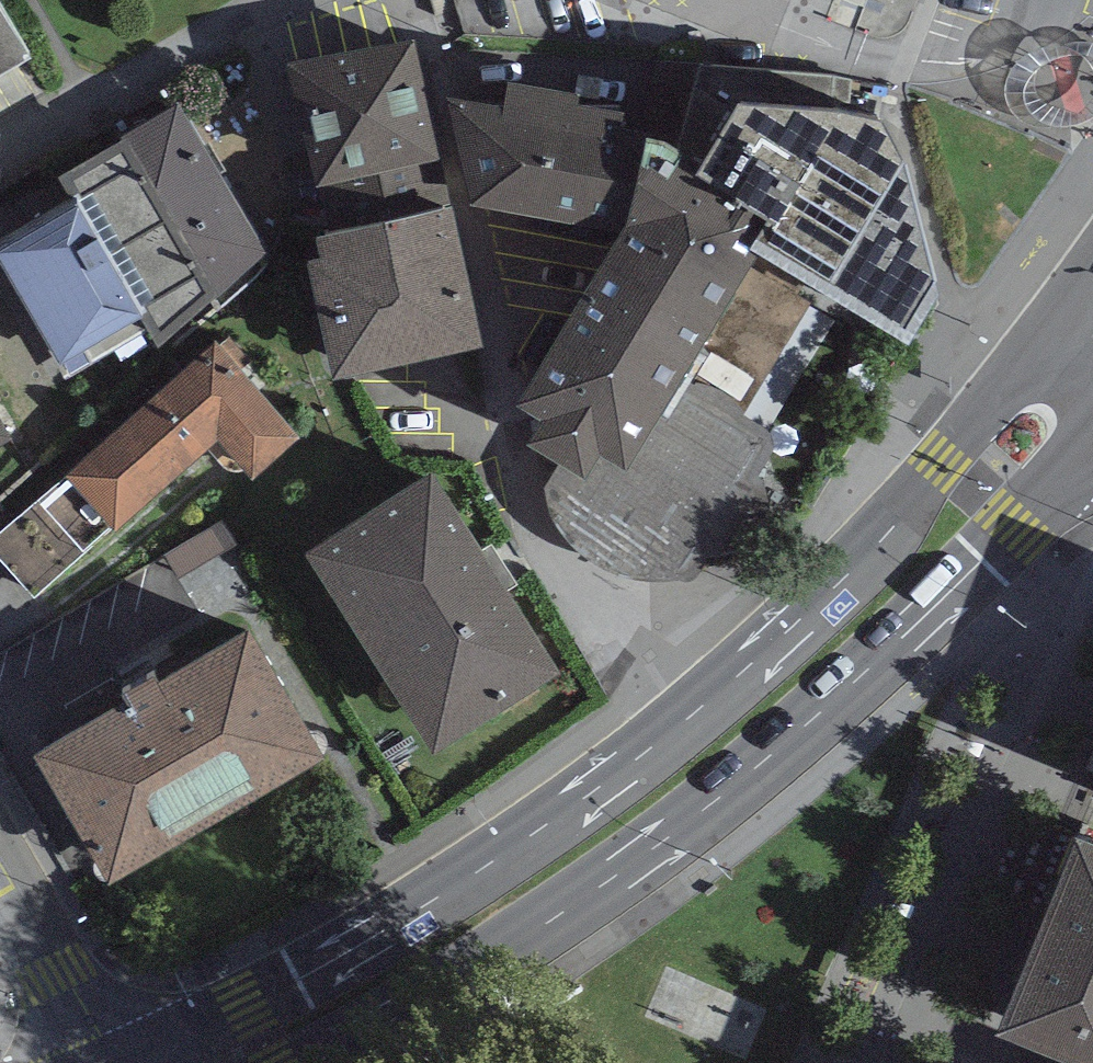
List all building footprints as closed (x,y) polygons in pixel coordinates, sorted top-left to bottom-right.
[(0,10),(0,79),(30,60),(0,10)] [(414,15),(289,42),(315,163),(440,136),(414,15)] [(846,74),(739,65),(698,127),(663,103),(605,93),(607,83),(578,78),(579,69),(508,55),(503,79),(447,69),(473,178),(618,202),(516,369),(541,381),(524,408),(584,444),(598,420),(627,434),(759,219),(906,308),(939,258),(882,80),(846,74)] [(265,234),(180,85),(69,151),(75,162),(144,273),(135,279),(157,323),(213,277),(219,284),(265,234)] [(0,205),(0,219),(59,321),(135,279),(144,273),(75,162),(0,205)] [(451,179),(316,208),(321,230),(306,233),(332,353),(481,321),(451,179)] [(66,458),(69,462),(117,516),(218,422),(254,464),(298,421),(216,326),(66,458)] [(0,413),(0,435),(10,429),(0,413)] [(558,646),(433,448),(307,527),(432,725),(558,646)] [(0,522),(0,548),(35,588),(117,516),(69,462),(0,522)] [(319,734),(247,605),(38,722),(110,851),(319,734)] [(1073,802),(995,999),(1092,1037),(1092,810),(1073,802)] [(1005,1049),(999,1062),(1038,1062),(1005,1049)]
